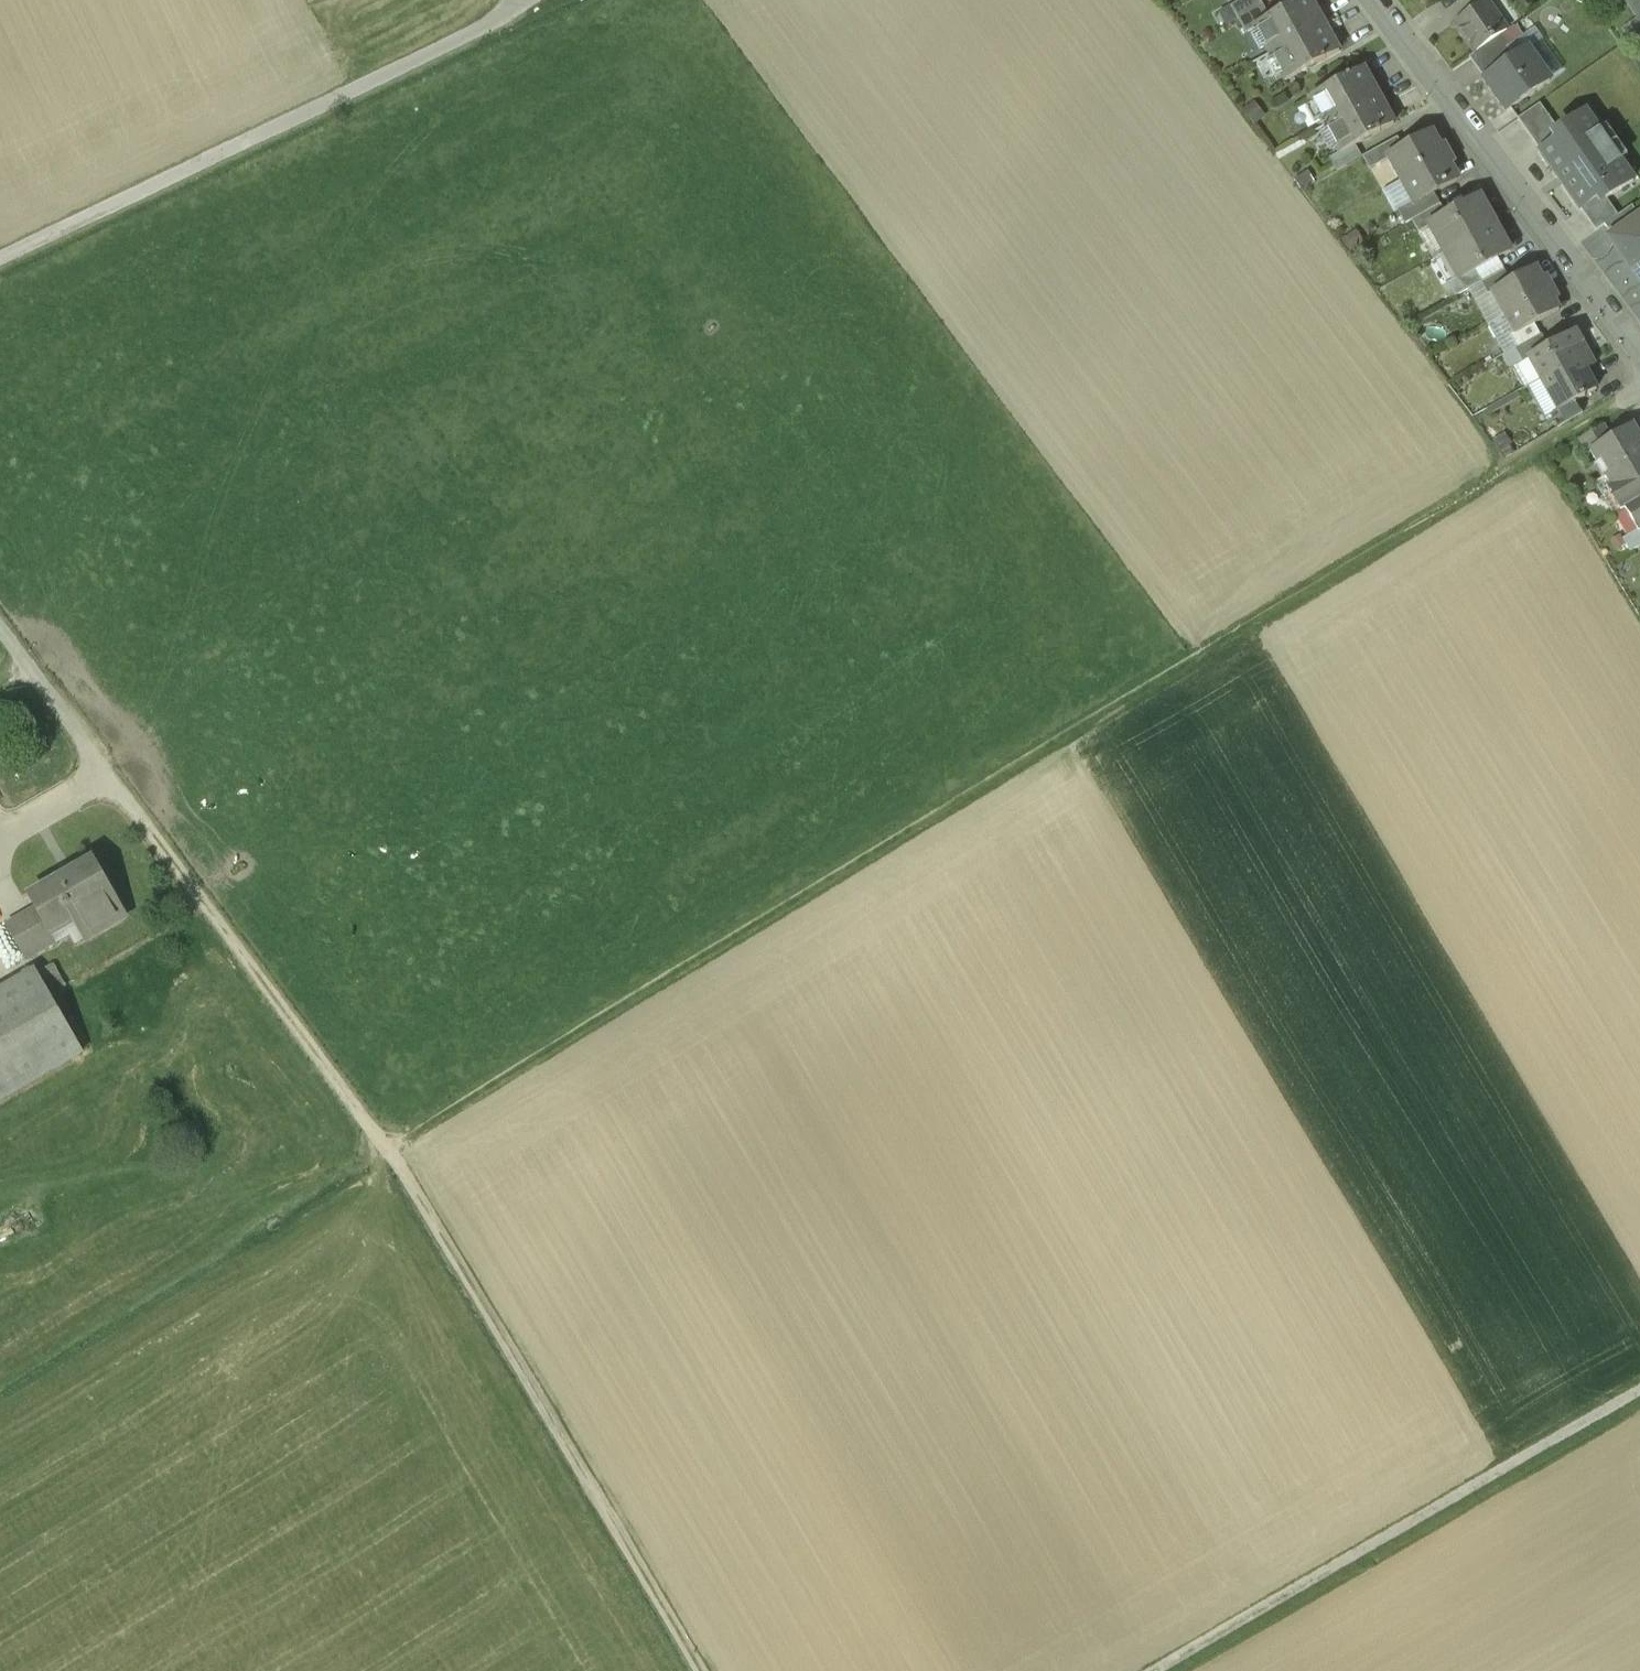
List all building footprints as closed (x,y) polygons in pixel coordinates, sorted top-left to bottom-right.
[(1231,6),(1238,20),(1263,6),(1260,0),(1242,0),(1231,6)] [(1255,27),(1255,28),(1270,54),(1324,24),(1310,0),(1303,0),(1270,18),(1255,27)] [(1482,3),(1455,21),(1476,53),(1501,35),(1506,31),(1486,0),(1482,3)] [(1639,23),(1639,0),(1624,0),(1639,23)] [(1263,6),(1238,20),(1246,33),(1255,28),(1255,27),(1270,18),(1263,6)] [(1324,24),(1270,54),(1285,82),(1339,52),(1324,24)] [(1476,53),(1469,58),(1483,78),(1515,56),(1501,35),(1476,53)] [(1515,56),(1483,78),(1505,110),(1549,80),(1526,48),(1515,56)] [(1364,69),(1309,99),(1324,127),(1379,96),(1364,69)] [(1379,96),(1324,127),(1339,154),(1340,155),(1356,146),(1395,125),(1379,96)] [(1540,104),(1518,119),(1540,152),(1562,137),(1558,131),(1559,131),(1540,104)] [(1559,131),(1558,131),(1562,137),(1540,152),(1581,210),(1602,195),(1606,200),(1607,200),(1633,181),(1585,113),(1559,131)] [(1404,149),(1389,157),(1390,159),(1402,180),(1445,156),(1432,133),(1404,149)] [(1398,137),(1363,157),(1370,170),(1390,159),(1389,157),(1404,149),(1398,137)] [(1339,154),(1330,159),(1337,171),(1362,157),(1356,146),(1340,155),(1339,154)] [(1445,156),(1402,180),(1414,202),(1415,204),(1434,193),(1458,180),(1445,156)] [(1434,193),(1415,204),(1414,202),(1398,211),(1405,224),(1412,220),(1440,205),(1434,193)] [(1602,195),(1581,210),(1596,231),(1604,226),(1618,216),(1607,200),(1606,200),(1602,195)] [(1446,216),(1430,226),(1445,252),(1495,225),(1480,197),(1446,216)] [(1440,205),(1412,220),(1419,232),(1430,226),(1446,216),(1440,205)] [(1618,216),(1604,226),(1612,236),(1639,217),(1632,206),(1618,216)] [(1609,239),(1618,251),(1621,249),(1625,254),(1621,256),(1639,283),(1639,217),(1612,236),(1609,239)] [(1495,225),(1445,252),(1459,277),(1460,279),(1476,270),(1510,251),(1495,225)] [(1510,281),(1492,291),(1493,292),(1505,315),(1548,291),(1535,268),(1510,281)] [(1476,270),(1460,279),(1459,277),(1448,283),(1455,297),(1482,282),(1476,270)] [(1504,270),(1481,283),(1487,295),(1493,292),(1492,291),(1510,281),(1504,270)] [(1548,291),(1505,315),(1515,333),(1516,334),(1534,324),(1559,310),(1548,291)] [(1534,324),(1516,334),(1515,333),(1510,336),(1517,348),(1540,336),(1534,324)] [(1549,346),(1528,357),(1529,359),(1541,380),(1587,354),(1588,354),(1576,331),(1549,346)] [(1517,348),(1516,349),(1523,362),(1529,359),(1528,357),(1549,346),(1542,335),(1540,336),(1517,348)] [(1587,354),(1541,380),(1559,411),(1576,401),(1584,396),(1595,389),(1585,370),(1594,365),(1587,354)] [(1583,413),(1576,401),(1559,411),(1551,415),(1558,428),(1583,413)] [(1633,424),(1611,437),(1589,450),(1590,452),(1597,463),(1601,461),(1608,474),(1605,476),(1610,486),(1607,488),(1609,492),(1613,490),(1618,498),(1621,496),(1628,507),(1639,500),(1639,436),(1633,424)] [(1604,426),(1579,441),(1587,454),(1590,452),(1589,450),(1611,437),(1604,426)] [(1624,509),(1637,531),(1638,532),(1639,531),(1639,500),(1628,507),(1624,509)] [(1638,532),(1637,531),(1623,540),(1630,552),(1639,547),(1639,531),(1638,532)] [(96,867),(67,884),(63,879),(32,896),(53,933),(75,921),(86,939),(124,916),(96,867)] [(39,918),(12,934),(28,961),(55,945),(39,918)] [(0,992),(0,1102),(82,1054),(35,972),(0,992)]
